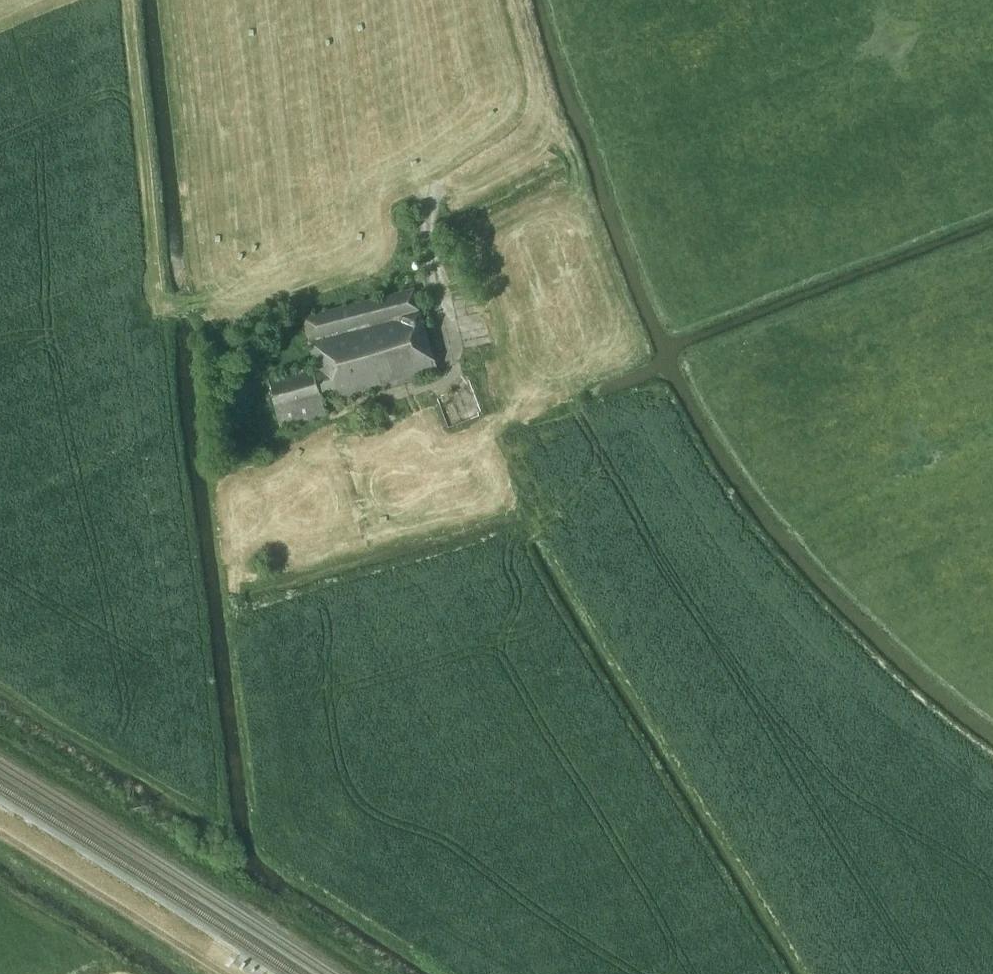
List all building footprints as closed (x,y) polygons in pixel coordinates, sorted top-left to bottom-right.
[(313,336),(351,328),(356,351),(402,341),(398,322),(400,322),(397,311),(423,305),(418,285),(307,309),(313,336)] [(273,395),(280,423),(324,413),(312,364),(267,374),(272,395),(273,395)]
